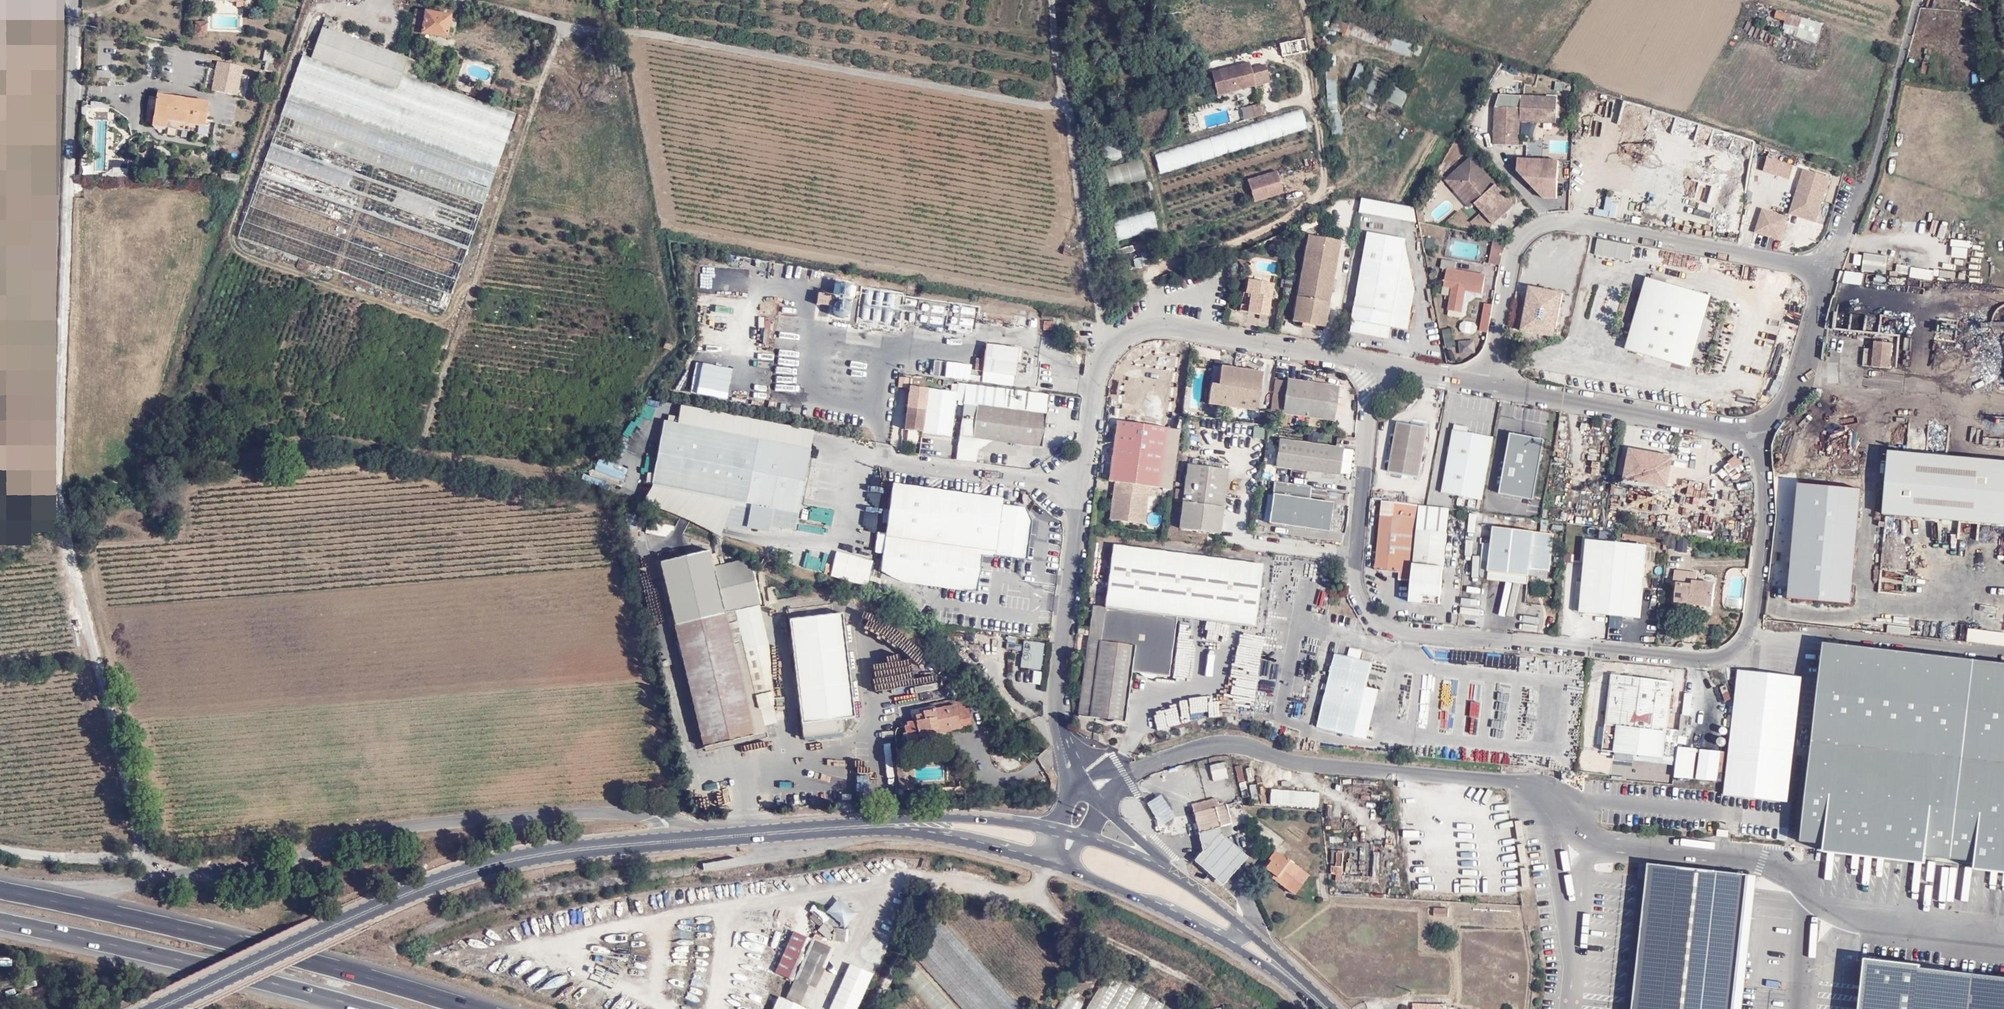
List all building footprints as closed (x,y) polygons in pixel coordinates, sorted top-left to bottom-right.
[(425,6),(424,12),(439,14),(440,7),(425,6)] [(1775,15),(1786,18),(1787,11),(1777,9),(1775,15)] [(409,32),(446,37),(448,16),(442,15),(439,14),(424,12),(412,10),(409,32)] [(1335,29),(1367,42),(1372,31),(1334,16),(1323,39),(1329,42),(1335,29)] [(332,31),(336,22),(324,18),(321,27),(332,31)] [(207,35),(206,21),(194,22),(195,36),(207,35)] [(411,82),(417,65),(408,61),(397,92),(312,62),(322,31),(312,28),(290,88),(498,163),(513,119),(411,82)] [(408,61),(322,31),(312,62),(397,92),(408,61)] [(1367,48),(1374,51),(1380,38),(1373,35),(1367,48)] [(1251,48),(1252,62),(1280,60),(1279,45),(1251,48)] [(585,54),(593,56),(594,48),(587,46),(585,54)] [(595,58),(604,58),(604,51),(595,50),(595,58)] [(1270,83),(1264,59),(1210,72),(1216,96),(1270,83)] [(1360,88),(1368,68),(1359,64),(1351,84),(1360,88)] [(1337,66),(1326,67),(1327,80),(1338,79),(1337,66)] [(212,88),(231,91),(235,72),(215,68),(212,88)] [(1977,74),(1959,73),(1958,83),(1977,84),(1977,74)] [(1377,98),(1383,84),(1371,78),(1364,92),(1377,98)] [(1327,81),(1331,135),(1341,135),(1337,80),(1327,81)] [(1388,101),(1400,107),(1407,93),(1395,87),(1388,101)] [(498,163),(290,88),(274,135),(481,209),(498,163)] [(1516,115),(1550,116),(1551,91),(1497,88),(1496,101),(1491,101),(1490,139),(1515,141),(1516,115)] [(208,101),(157,92),(152,117),(188,122),(203,124),(208,101)] [(1365,104),(1373,108),(1377,99),(1369,96),(1365,104)] [(93,102),(92,172),(110,173),(110,131),(107,131),(107,102),(93,102)] [(1241,120),(1262,116),(1259,104),(1239,107),(1241,120)] [(1206,157),(1307,130),(1302,109),(1200,137),(1206,157)] [(151,124),(186,130),(188,122),(152,117),(151,124)] [(1576,124),(1576,134),(1590,134),(1590,124),(1576,124)] [(481,209),(274,135),(258,180),(464,255),(481,209)] [(1120,157),(1119,144),(1104,146),(1105,159),(1120,157)] [(1153,154),(1159,173),(1190,164),(1190,163),(1200,160),(1195,144),(1184,147),(1183,145),(1153,154)] [(1794,163),(1768,155),(1764,168),(1790,176),(1794,163)] [(1103,169),(1111,189),(1147,176),(1139,156),(1103,169)] [(1477,169),(1479,167),(1471,158),(1445,181),(1453,190),(1458,186),(1470,199),(1474,204),(1480,211),(1491,224),(1513,206),(1495,186),(1493,188),(1485,179),(1483,181),(1480,178),(1482,176),(1477,169)] [(1541,190),(1541,200),(1559,200),(1559,160),(1520,159),(1520,190),(1541,190)] [(1792,203),(1795,204),(1805,207),(1802,214),(1816,218),(1829,175),(1803,166),(1797,186),(1792,203)] [(1495,186),(1479,167),(1477,169),(1482,176),(1480,178),(1483,181),(1485,179),(1493,188),(1495,186)] [(1246,180),(1254,203),(1283,193),(1275,170),(1246,180)] [(241,224),(448,299),(464,255),(258,180),(241,224)] [(1453,190),(1465,204),(1470,199),(1458,186),(1453,190)] [(1465,204),(1469,208),(1474,204),(1470,199),(1465,204)] [(1607,200),(1605,210),(1595,208),(1594,214),(1615,219),(1619,202),(1607,200)] [(1361,201),(1360,216),(1415,220),(1417,206),(1361,201)] [(1802,214),(1805,207),(1795,204),(1792,203),(1790,210),(1802,214)] [(1771,210),(1762,207),(1760,213),(1769,216),(1771,210)] [(1781,238),(1788,215),(1771,210),(1769,216),(1760,213),(1756,227),(1758,231),(1781,238)] [(1154,211),(1116,217),(1119,238),(1157,231),(1154,211)] [(1413,290),(1405,245),(1404,240),(1368,233),(1354,307),(1352,319),(1350,331),(1387,338),(1389,326),(1406,329),(1413,290)] [(1289,321),(1324,327),(1338,241),(1303,235),(1289,321)] [(1423,238),(1424,249),(1436,248),(1435,237),(1423,238)] [(1501,248),(1505,241),(1492,238),(1488,263),(1497,265),(1501,248)] [(1595,257),(1632,260),(1633,243),(1596,241),(1595,257)] [(1914,255),(1916,247),(1907,245),(1905,253),(1914,255)] [(1952,248),(1952,258),(1968,259),(1968,249),(1952,248)] [(1863,254),(1863,273),(1887,274),(1887,255),(1863,254)] [(698,294),(748,295),(748,268),(698,267),(698,294)] [(1464,290),(1479,292),(1483,274),(1445,267),(1441,286),(1449,288),(1446,310),(1459,313),(1464,290)] [(1933,281),(1934,271),(1911,268),(1910,278),(1933,281)] [(804,285),(805,269),(798,269),(797,285),(804,285)] [(1938,270),(1937,277),(1954,279),(1955,273),(1938,270)] [(1838,272),(1838,285),(1863,285),(1864,273),(1838,272)] [(832,296),(817,293),(814,317),(849,322),(855,281),(834,278),(832,296)] [(1269,313),(1275,283),(1249,278),(1246,294),(1251,295),(1249,309),(1269,313)] [(1703,294),(1650,279),(1631,349),(1684,363),(1703,294)] [(895,290),(903,291),(904,282),(897,280),(895,290)] [(1554,336),(1562,293),(1530,287),(1522,330),(1554,336)] [(1691,366),(1711,296),(1703,294),(1684,363),(1691,366)] [(1482,303),(1480,332),(1490,333),(1492,304),(1482,303)] [(769,348),(769,318),(758,318),(758,348),(769,348)] [(1474,335),(1478,325),(1464,319),(1460,330),(1474,335)] [(1042,321),(1042,331),(1052,330),(1052,321),(1042,321)] [(1452,328),(1442,329),(1444,347),(1455,346),(1452,328)] [(663,347),(670,349),(672,341),(665,340),(663,347)] [(1460,356),(1476,355),(1475,340),(1459,341),(1460,356)] [(1892,344),(1876,343),(1874,368),(1890,369),(1892,344)] [(982,382),(1015,386),(1020,348),(987,344),(982,382)] [(1129,391),(1143,388),(1144,391),(1159,388),(1167,387),(1164,373),(1176,370),(1172,351),(1137,359),(1140,372),(1125,375),(1129,391)] [(952,362),(950,378),(968,381),(970,365),(952,362)] [(767,401),(770,370),(696,363),(693,395),(767,401)] [(1212,384),(1210,401),(1260,408),(1265,369),(1223,363),(1220,385),(1212,384)] [(1287,380),(1282,413),(1333,420),(1337,387),(1287,380)] [(927,387),(910,385),(907,406),(924,408),(921,430),(921,431),(950,435),(956,390),(927,387)] [(972,439),(1041,447),(1044,414),(976,405),(972,439)] [(907,406),(904,428),(921,430),(924,408),(907,406)] [(1827,407),(1813,417),(1817,423),(1831,412),(1827,407)] [(1986,418),(1986,430),(1978,430),(1978,440),(2003,441),(2003,419),(1986,418)] [(732,497),(752,501),(771,505),(796,509),(808,448),(663,420),(651,481),(732,497)] [(1160,486),(1168,427),(1118,420),(1109,479),(1115,480),(1148,485),(1160,486)] [(1389,479),(1419,483),(1426,433),(1396,428),(1389,479)] [(908,441),(919,442),(919,433),(909,432),(908,441)] [(1443,495),(1484,502),(1495,439),(1453,432),(1443,495)] [(1546,441),(1512,435),(1501,496),(1535,502),(1546,441)] [(1344,450),(1279,441),(1275,468),(1340,477),(1344,450)] [(1647,467),(1669,471),(1672,456),(1629,448),(1624,475),(1635,477),(1637,465),(1647,467)] [(1823,449),(1819,470),(1843,475),(1848,455),(1823,449)] [(1734,468),(1728,463),(1733,457),(1725,450),(1715,461),(1722,467),(1717,473),(1725,479),(1734,468)] [(1890,452),(1884,514),(2003,525),(2003,462),(1890,452)] [(1736,469),(1742,464),(1736,456),(1730,461),(1736,469)] [(621,483),(625,467),(596,460),(592,475),(621,483)] [(1227,468),(1188,462),(1182,500),(1222,506),(1227,468)] [(1635,477),(1667,483),(1669,471),(1647,467),(1637,465),(1635,477)] [(1115,480),(1109,517),(1143,522),(1148,485),(1115,480)] [(1861,491),(1798,486),(1788,602),(1850,607),(1861,491)] [(1002,503),(893,488),(886,542),(981,554),(995,556),(1002,508),(1002,503)] [(1328,534),(1332,505),(1275,496),(1270,524),(1328,534)] [(1222,506),(1182,500),(1179,526),(1218,532),(1222,506)] [(1419,531),(1421,507),(1394,504),(1392,518),(1381,517),(1375,572),(1397,574),(1397,581),(1414,582),(1416,566),(1419,531)] [(771,505),(768,522),(793,527),(796,509),(771,505)] [(1025,560),(1031,523),(1025,511),(1002,508),(995,556),(1025,560)] [(174,514),(164,515),(166,528),(175,527),(174,514)] [(1519,532),(1496,529),(1492,574),(1514,576),(1519,532)] [(1419,531),(1416,566),(1414,582),(1412,603),(1442,606),(1446,568),(1449,534),(1419,531)] [(1550,580),(1555,536),(1519,532),(1514,576),(1530,578),(1550,580)] [(1687,552),(1689,539),(1679,538),(1678,551),(1687,552)] [(1611,615),(1617,544),(1588,541),(1581,612),(1611,615)] [(905,583),(976,593),(981,554),(886,542),(882,573),(905,583)] [(1254,626),(1262,563),(1112,544),(1104,606),(1092,604),(1089,626),(1088,633),(1087,643),(1132,649),(1129,670),(1168,675),(1176,616),(1254,626)] [(1639,618),(1645,547),(1617,544),(1611,615),(1639,618)] [(710,550),(660,561),(703,745),(753,733),(725,611),(736,608),(723,553),(711,554),(710,550)] [(813,571),(823,573),(829,552),(819,550),(813,571)] [(834,552),(829,578),(867,585),(872,560),(834,552)] [(1674,603),(1710,606),(1712,583),(1691,580),(1692,570),(1674,568),(1672,584),(1675,583),(1674,603)] [(1492,574),(1491,581),(1514,584),(1514,576),(1492,574)] [(1529,586),(1530,578),(1514,576),(1514,584),(1529,586)] [(705,750),(766,736),(736,608),(725,611),(753,733),(703,745),(705,750)] [(1539,621),(1540,616),(1524,613),(1523,618),(1539,621)] [(842,616),(790,622),(802,726),(854,719),(842,616)] [(1088,633),(1089,626),(1078,624),(1076,632),(1088,633)] [(2003,645),(2003,632),(1968,629),(1967,642),(2003,645)] [(1019,668),(1043,671),(1045,641),(1022,638),(1019,668)] [(1007,642),(1006,649),(1019,651),(1020,645),(1007,642)] [(1132,649),(1087,643),(1078,713),(1123,719),(1129,670),(1132,649)] [(1808,649),(1769,644),(1747,834),(1786,839),(1808,649)] [(1974,662),(1825,646),(1803,843),(1827,846),(1826,857),(1927,869),(1928,861),(1952,863),(1974,662)] [(1319,729),(1356,738),(1373,664),(1336,655),(1319,729)] [(1974,662),(1952,863),(1976,866),(1975,873),(2003,877),(2003,666),(1974,662)] [(1039,686),(1042,672),(1028,669),(1025,683),(1039,686)] [(1672,683),(1663,682),(1612,676),(1606,726),(1618,727),(1657,732),(1666,733),(1672,683)] [(916,714),(920,735),(938,732),(937,726),(949,724),(950,730),(960,728),(955,703),(922,710),(923,712),(916,714)] [(1687,738),(1690,711),(1682,711),(1679,737),(1687,738)] [(938,732),(950,730),(949,724),(937,726),(938,732)] [(778,738),(777,725),(768,726),(770,739),(778,738)] [(1615,752),(1663,758),(1666,733),(1657,732),(1618,727),(1615,752)] [(1730,754),(1741,755),(1742,748),(1731,746),(1730,754)] [(1209,765),(1211,781),(1227,778),(1224,763),(1209,765)] [(1237,782),(1244,780),(1240,765),(1234,767),(1237,782)] [(899,782),(904,788),(910,787),(907,768),(897,769),(899,782)] [(1238,783),(1241,798),(1248,797),(1244,782),(1238,783)] [(1250,800),(1257,800),(1256,785),(1249,785),(1250,800)] [(1318,809),(1319,793),(1270,789),(1269,805),(1318,809)] [(1216,797),(1191,803),(1194,812),(1218,805),(1216,797)] [(1232,823),(1227,803),(1218,805),(1194,812),(1198,831),(1232,823)] [(1195,862),(1223,886),(1227,881),(1248,857),(1223,836),(1220,828),(1198,834),(1203,852),(1199,857),(1195,862)] [(1727,849),(1728,842),(1715,840),(1714,848),(1727,849)] [(1307,875),(1275,849),(1268,857),(1270,859),(1265,866),(1273,873),(1271,876),(1294,892),(1307,875)] [(1330,880),(1341,881),(1345,851),(1333,850),(1330,880)] [(1268,857),(1260,868),(1271,876),(1273,873),(1265,866),(1270,859),(1268,857)] [(1949,884),(1955,884),(1957,866),(1951,865),(1949,884)] [(1648,866),(1632,1008),(1734,1008),(1749,877),(1648,866)] [(815,907),(807,916),(819,927),(827,918),(815,907)] [(1436,915),(1448,915),(1448,908),(1436,907),(1436,915)] [(818,938),(847,940),(848,928),(819,926),(818,938)] [(832,947),(805,937),(800,951),(803,952),(786,999),(791,1001),(789,1008),(791,1008),(809,1008),(832,947)] [(1863,960),(1858,1008),(2003,1008),(2003,981),(1919,973),(1920,966),(1863,960)] [(829,1008),(857,1008),(871,974),(847,964),(829,1008)] [(1108,969),(1084,1008),(1175,1008),(1108,969)] [(930,980),(915,993),(929,1008),(956,1008),(930,980)] [(26,995),(38,992),(36,987),(25,990),(26,995)] [(1082,1004),(1067,994),(1058,1008),(1079,1008),(1082,1004)]
